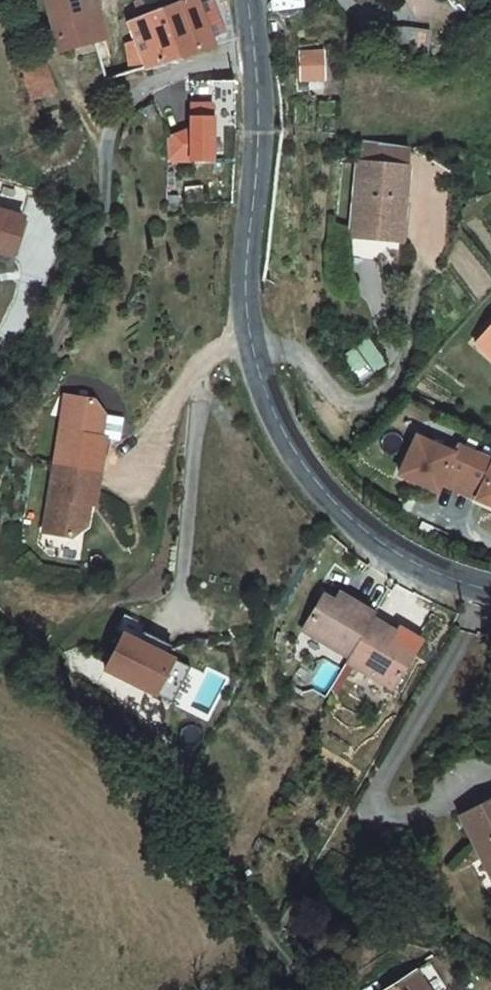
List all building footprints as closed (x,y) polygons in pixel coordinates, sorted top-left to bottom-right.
[(71,55),(97,46),(108,40),(94,0),(53,0),(71,55)] [(222,43),(207,0),(190,0),(127,24),(148,76),(222,43)] [(331,36),(371,32),(370,7),(384,6),(384,0),(328,0),(331,36)] [(326,49),(302,49),(303,83),(327,83),(326,49)] [(50,72),(42,54),(17,64),(25,83),(50,72)] [(59,89),(50,72),(25,83),(33,99),(59,89)] [(234,83),(211,86),(212,122),(235,122),(234,83)] [(343,186),(337,283),(385,286),(391,193),(343,186)] [(11,255),(21,225),(0,218),(0,251),(11,255)] [(67,395),(64,417),(72,418),(75,397),(67,395)] [(64,417),(49,509),(57,511),(54,532),(74,536),(88,525),(91,503),(96,504),(106,439),(107,437),(102,436),(105,414),(95,401),(75,397),(72,418),(64,417)] [(125,417),(105,414),(102,436),(107,437),(106,439),(121,440),(125,417)] [(462,455),(426,437),(409,475),(446,492),(450,485),(469,494),(485,456),(466,447),(462,455)] [(485,456),(469,494),(487,502),(490,504),(490,459),(485,456)] [(49,509),(45,531),(54,532),(57,511),(49,509)] [(342,589),(337,598),(347,604),(353,595),(342,589)] [(337,598),(327,592),(306,626),(352,653),(350,657),(396,684),(416,650),(405,644),(395,637),(400,629),(399,629),(375,615),(377,610),(353,595),(347,604),(337,598)] [(399,629),(400,629),(395,637),(405,644),(413,631),(401,624),(399,629)] [(123,638),(106,672),(172,703),(188,668),(123,638)] [(334,692),(346,672),(327,661),(315,681),(334,692)] [(464,819),(490,866),(490,804),(464,819)] [(421,974),(393,989),(433,989),(421,974)]
